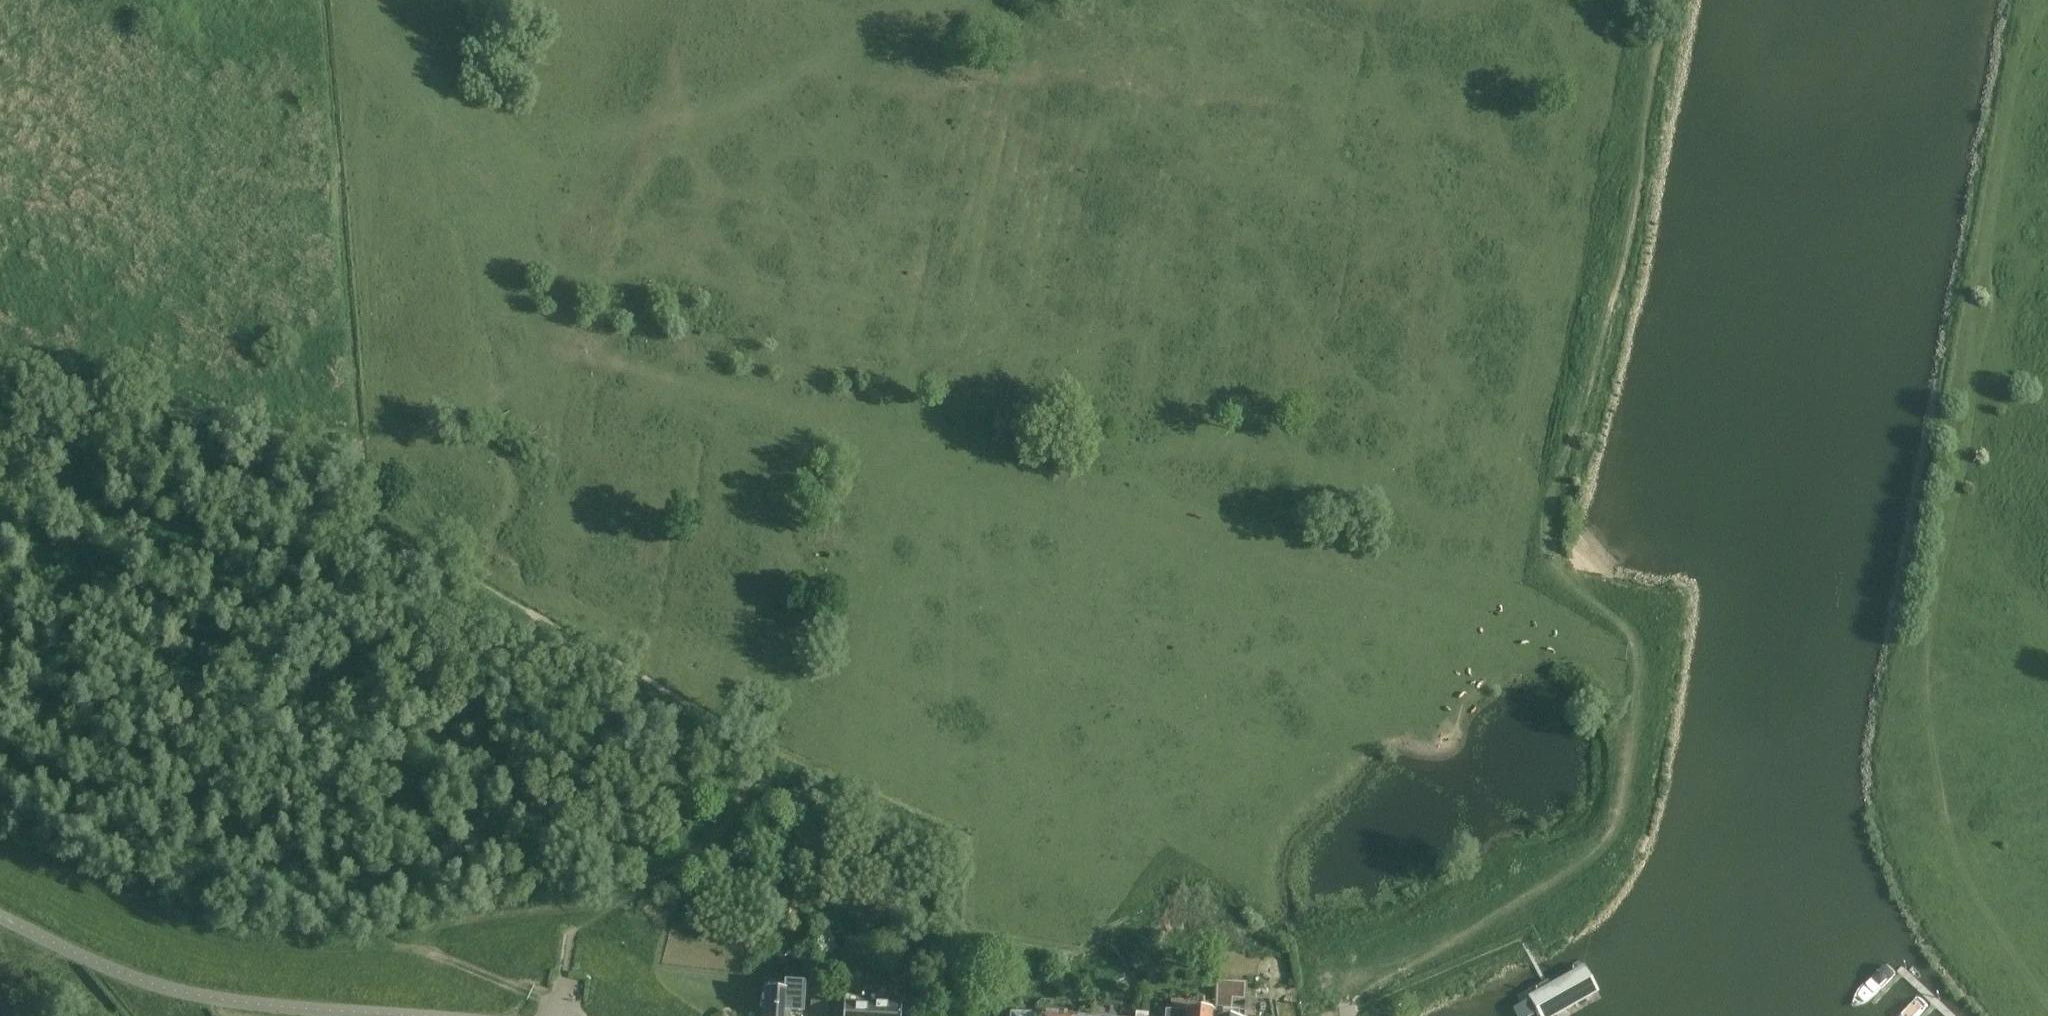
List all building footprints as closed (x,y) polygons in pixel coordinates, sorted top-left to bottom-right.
[(1511,1008),(1516,1015),(1572,1015),(1630,988),(1614,956),(1511,1008)] [(1215,1015),(1237,1015),(1231,1015),(1232,1002),(1246,1002),(1246,984),(1217,983),(1215,1015)] [(763,1009),(763,1015),(802,1015),(803,995),(804,987),(765,984),(764,993),(763,1009)] [(865,1004),(844,1003),(843,1015),(901,1015),(901,1008),(890,1008),(891,996),(866,995),(865,1004)] [(1170,1011),(1165,1011),(1165,1015),(1214,1015),(1214,1013),(1186,1012),(1186,1002),(1170,1002),(1170,1011)] [(1010,1015),(1072,1015),(1072,1011),(1069,1005),(1041,1003),(1035,1008),(1034,1014),(1011,1013),(1010,1015)] [(811,1005),(811,1015),(827,1015),(828,1005),(811,1005)] [(1120,1007),(1092,1005),(1091,1015),(1120,1015),(1120,1007)]
